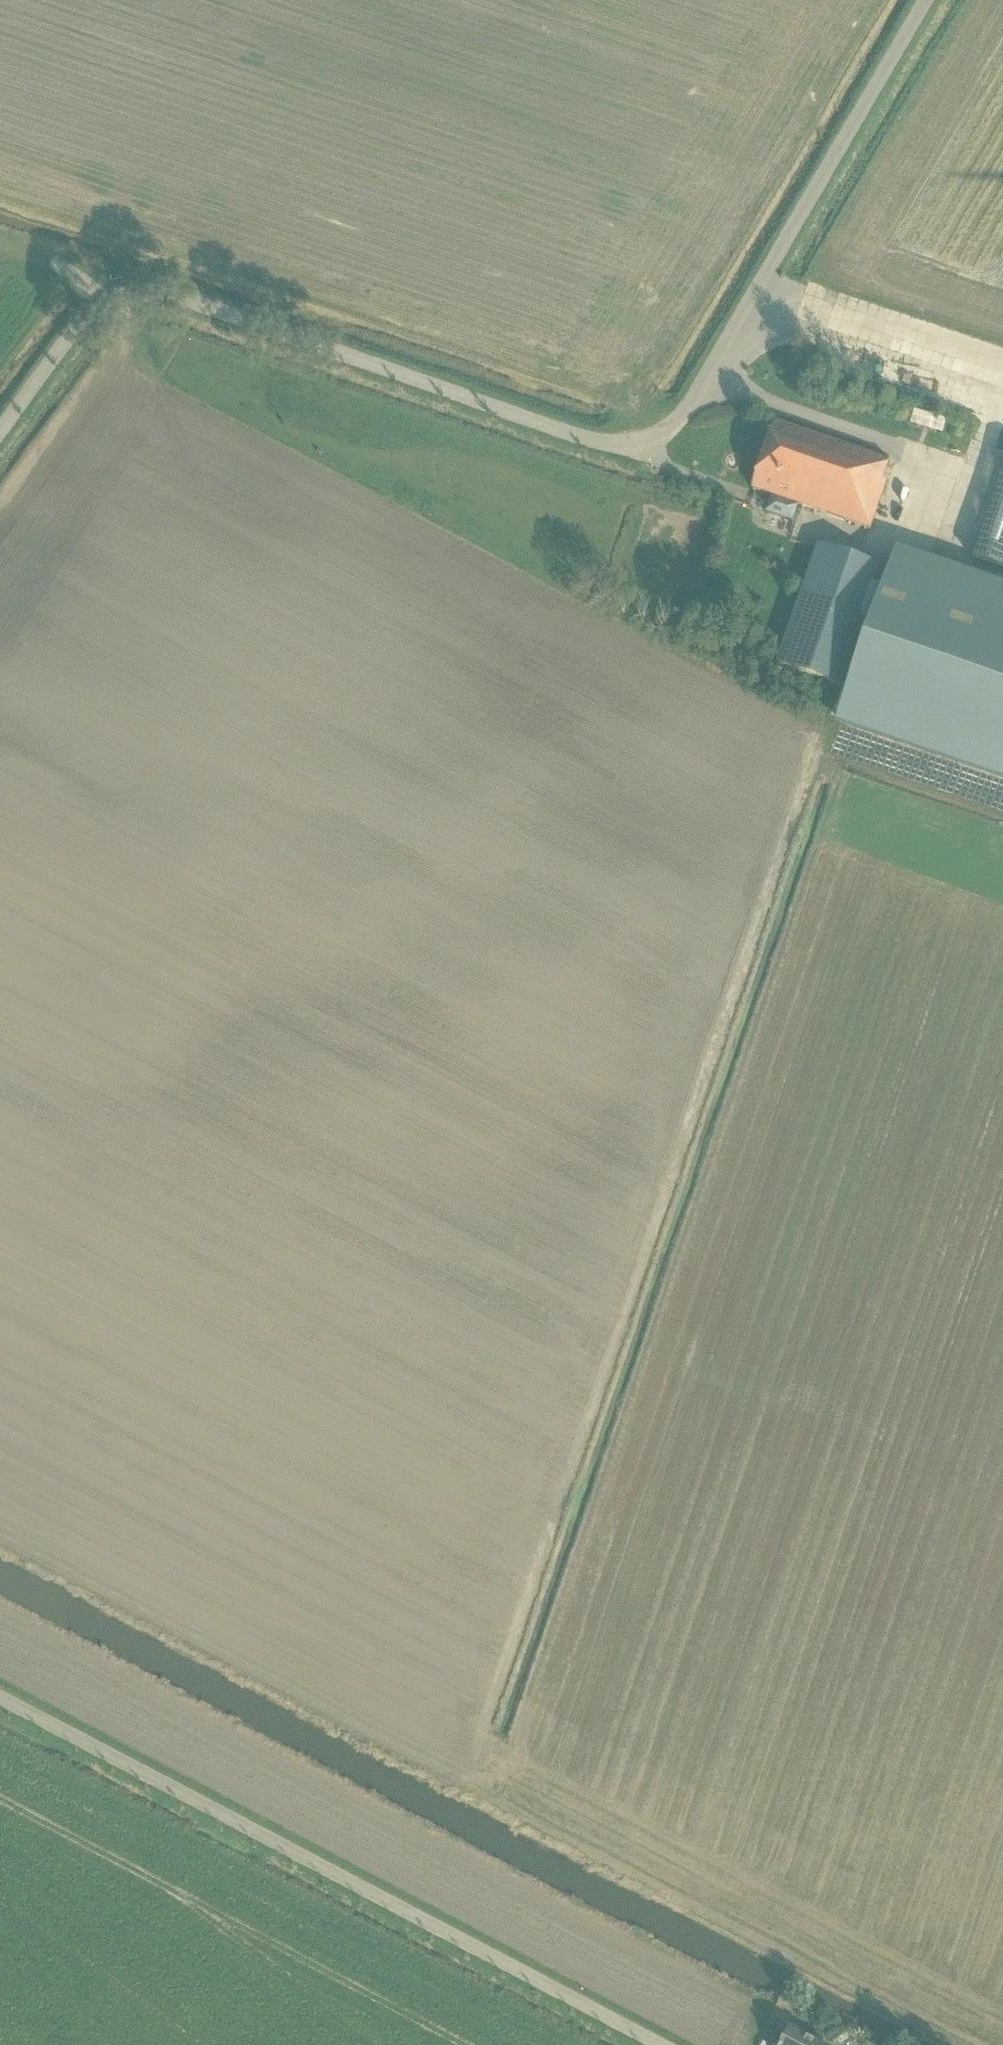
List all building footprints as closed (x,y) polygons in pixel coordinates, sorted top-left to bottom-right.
[(948,420),(916,410),(912,425),(944,434),(948,420)] [(883,481),(890,461),(778,422),(755,489),(772,495),(766,512),(790,521),(796,503),(871,529),(887,482),(883,481)] [(918,445),(932,445),(932,433),(918,433),(918,445)] [(974,559),(1002,568),(1002,475),(974,559)] [(819,546),(778,666),(846,689),(888,570),(819,546)] [(892,568),(839,720),(1002,776),(1002,606),(892,568)] [(792,2029),(790,2033),(782,2029),(774,2044),(822,2044),(792,2029)]
